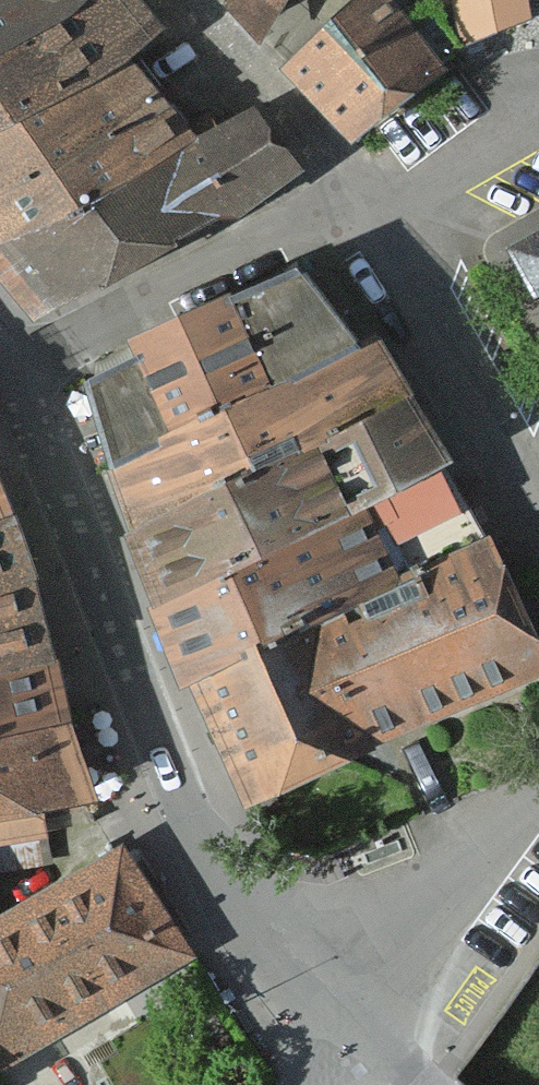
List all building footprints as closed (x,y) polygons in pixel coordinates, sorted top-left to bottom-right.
[(49,327),(73,317),(141,287),(320,183),(269,119),(217,144),(147,72),(186,38),(152,0),(0,0),(0,269),(49,327)] [(276,51),(308,0),(218,0),(276,51)] [(394,0),(374,0),(293,78),(371,152),(461,80),(394,0)] [(464,31),(531,8),(530,0),(456,0),(464,31)] [(538,286),(538,227),(514,241),(538,286)] [(97,387),(174,624),(263,812),(538,690),(538,603),(509,543),(423,576),(413,556),(478,527),(456,483),(479,473),(398,349),(384,355),(318,280),(148,350),(153,366),(97,387)] [(54,843),(48,823),(115,798),(40,554),(0,462),(0,858),(54,843)] [(196,963),(206,957),(132,850),(0,925),(0,1081),(196,963)]
